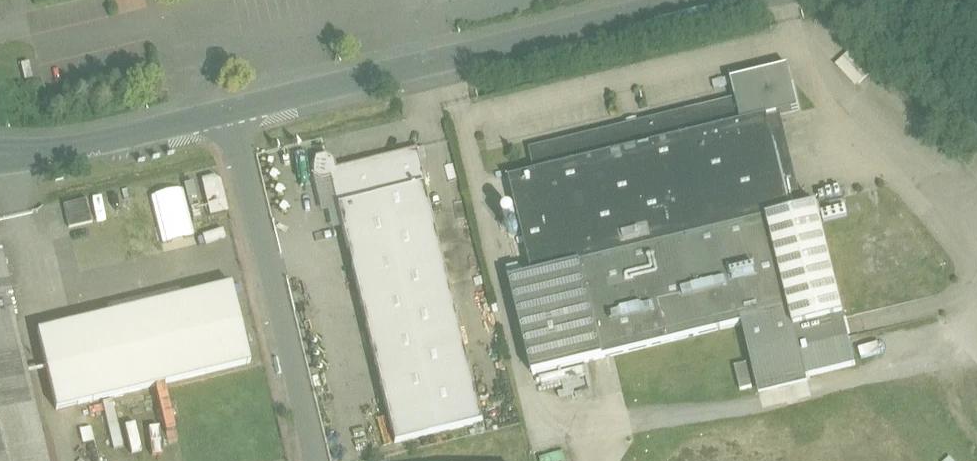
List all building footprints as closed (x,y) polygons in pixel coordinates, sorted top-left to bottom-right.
[(790,67),(734,80),(732,72),(731,73),(737,99),(738,99),(744,122),(769,116),(779,114),(800,109),(790,67)] [(511,179),(533,267),(524,270),(526,277),(511,281),(534,374),(744,324),(760,388),(857,364),(819,207),(792,213),(774,134),(769,116),(744,122),(738,99),(737,99),(531,149),(537,173),(511,179)] [(779,114),(769,116),(774,134),(783,132),(779,114)] [(420,149),(338,169),(335,160),(327,155),(317,158),(312,166),(314,176),(323,181),(324,184),(331,190),(334,189),(338,207),(339,206),(428,184),(428,185),(429,185),(420,149)] [(209,215),(229,210),(219,174),(199,180),(209,215)] [(428,184),(339,206),(396,443),(485,421),(428,185),(428,184)] [(152,194),(159,243),(191,239),(184,190),(152,194)] [(89,199),(65,205),(71,228),(94,222),(89,199)] [(512,210),(509,209),(506,210),(505,211),(504,212),(503,214),(503,216),(503,217),(504,219),(506,221),(507,221),(509,222),(512,221),(513,220),(514,219),(515,217),(515,216),(515,214),(514,213),(514,212),(512,210)] [(518,225),(516,225),(514,225),(513,226),(512,227),(511,228),(510,231),(511,232),(511,234),(513,235),(514,236),(516,236),(519,235),(520,234),(521,233),(521,232),(522,231),(521,227),(518,225)] [(524,243),(521,241),(518,242),(517,243),(517,244),(516,245),(517,246),(517,247),(518,248),(519,249),(521,249),(522,249),(523,248),(524,247),(525,245),(524,243)] [(525,251),(523,250),(521,251),(520,252),(519,253),(519,255),(519,256),(519,257),(521,258),(523,259),(524,258),(526,257),(527,256),(527,253),(526,252),(525,251)] [(10,298),(14,297),(3,251),(2,251),(2,252),(0,252),(0,460),(50,460),(10,298)] [(526,260),(525,260),(523,261),(521,262),(521,265),(522,266),(523,267),(525,268),(527,268),(528,267),(529,266),(529,264),(529,262),(527,261),(526,260)] [(233,285),(39,332),(58,410),(252,363),(233,285)] [(748,363),(736,366),(742,389),(754,387),(748,363)]
